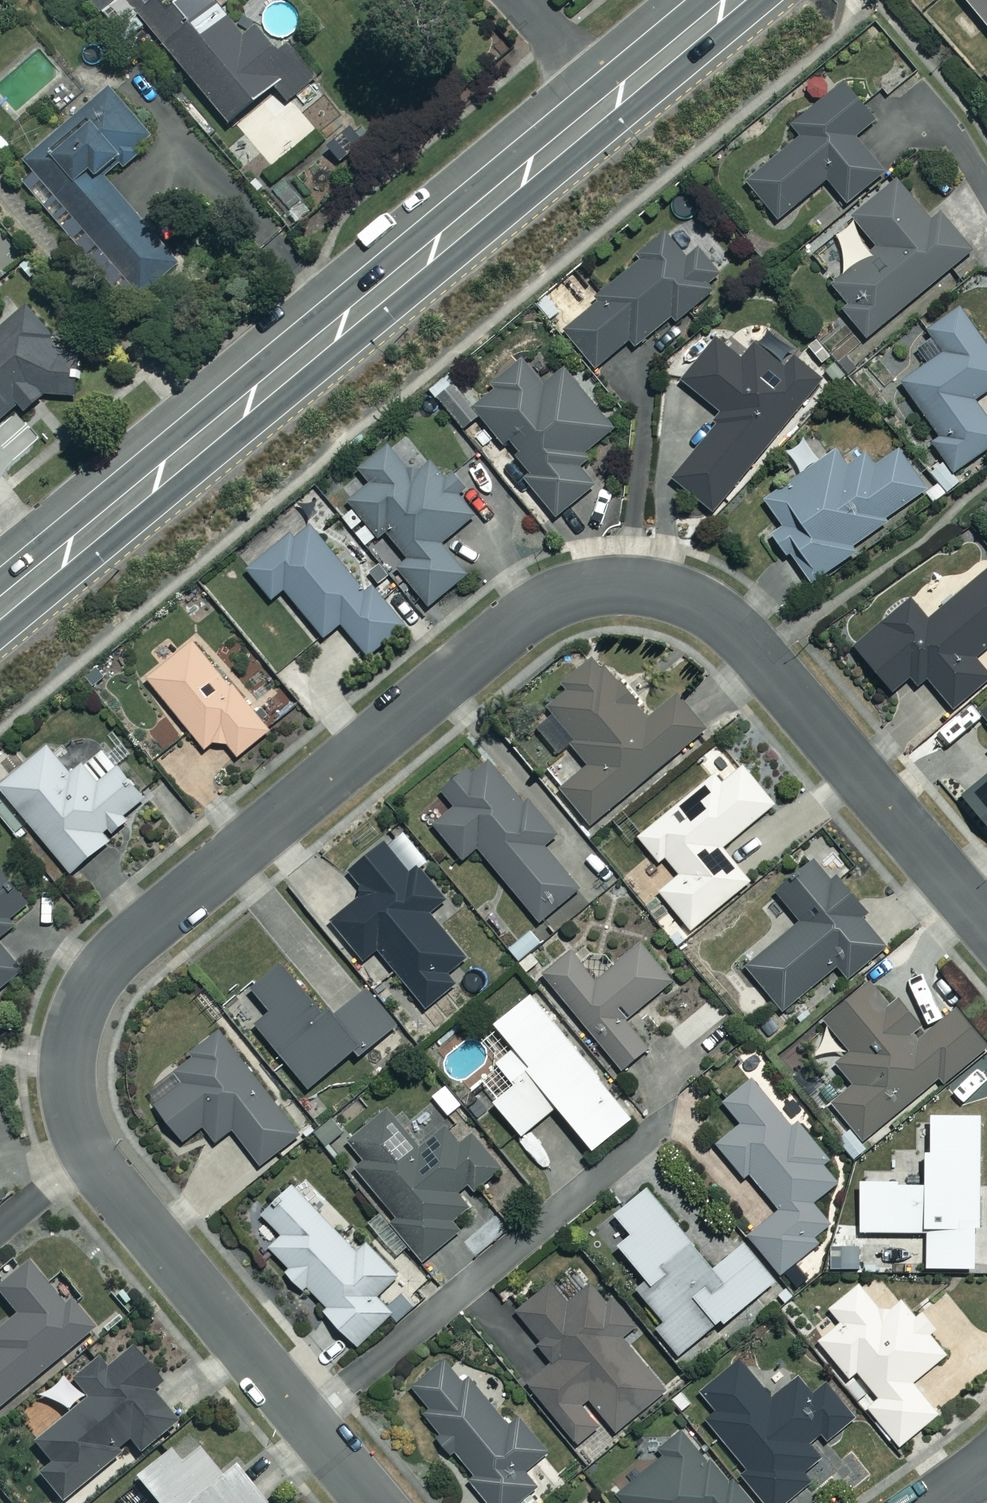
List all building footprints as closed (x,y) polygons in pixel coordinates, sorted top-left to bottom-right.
[(148,24),(225,123),(274,85),(286,100),(313,79),(284,42),(271,52),(252,28),(241,37),(211,0),(180,0),(168,9),(160,0),(88,0),(123,44),(148,24)] [(986,29),(986,0),(963,0),(986,29)] [(857,135),(872,124),(841,85),(791,126),(800,138),(745,183),(775,220),(825,180),(843,203),(950,116),(923,82),(879,117),(883,122),(861,140),(857,135)] [(106,87),(20,162),(139,294),(175,262),(106,185),(154,140),(106,87)] [(297,106),(278,121),(263,103),(235,126),(272,170),(318,131),(297,106)] [(844,306),(841,309),(864,337),(970,251),(939,213),(928,221),(896,182),(851,218),(876,249),(855,265),(833,238),(811,255),(832,281),(827,285),(844,306)] [(690,265),(666,237),(597,298),(599,301),(564,332),(595,368),(628,339),(635,347),(672,315),(676,320),(717,284),(696,260),(690,265)] [(23,308),(0,328),(0,420),(17,405),(23,411),(38,397),(72,398),(73,364),(23,308)] [(930,338),(911,351),(923,367),(901,383),(939,437),(931,442),(952,472),(986,447),(986,422),(971,399),(986,388),(986,351),(956,308),(925,331),(930,338)] [(741,362),(715,340),(679,385),(719,416),(668,479),(714,516),(822,381),(793,359),(784,370),(754,346),(741,362)] [(459,432),(479,417),(526,476),(523,479),(554,517),(592,487),(572,462),(612,430),(562,367),(540,385),(521,361),(475,398),(451,368),(425,390),(459,432)] [(403,557),(389,568),(424,609),(468,572),(442,542),(478,511),(406,428),(360,468),(370,480),(362,487),(354,477),(336,493),(375,538),(381,532),(403,557)] [(784,564),(791,559),(809,584),(853,552),(848,544),(926,488),(899,449),(873,468),(863,454),(847,466),(836,450),(764,501),(782,526),(765,538),(784,564)] [(289,530),(240,568),(268,604),(284,591),(322,639),(337,626),(364,660),(405,628),(372,586),(365,591),(312,524),(295,537),(289,530)] [(927,622),(909,601),(850,651),(888,695),(908,678),(915,687),(924,679),(951,710),(986,679),(986,676),(973,660),(986,648),(986,570),(927,622)] [(227,745),(236,757),(267,731),(191,641),(146,680),(204,749),(208,745),(227,745)] [(597,669),(587,657),(559,681),(566,689),(544,708),(553,718),(537,730),(557,753),(568,743),(587,766),(559,790),(589,826),(703,728),(675,695),(649,717),(603,664),(597,669)] [(110,842),(106,837),(126,820),(123,817),(144,800),(117,767),(98,783),(94,775),(85,770),(78,770),(69,774),(48,747),(0,784),(0,791),(70,875),(110,842)] [(522,804),(486,761),(467,777),(463,772),(439,791),(452,807),(431,825),(460,860),(476,847),(537,922),(578,889),(545,848),(557,838),(526,801),(522,804)] [(637,837),(658,863),(664,858),(678,875),(658,892),(690,930),(748,881),(721,848),(774,804),(742,766),(720,784),(713,774),(637,837)] [(958,799),(986,834),(986,774),(958,799)] [(407,874),(383,844),(345,874),(363,896),(334,919),(365,958),(375,951),(422,1010),(453,986),(444,976),(464,960),(428,915),(444,902),(416,867),(407,874)] [(828,881),(812,861),(774,891),(799,923),(743,968),(778,1012),(836,966),(845,978),(884,947),(860,918),(864,914),(834,877),(828,881)] [(15,921),(10,914),(27,901),(1,869),(0,870),(0,933),(15,921)] [(24,967),(0,936),(0,986),(24,967)] [(674,982),(640,941),(593,980),(569,952),(542,975),(621,1070),(646,1048),(625,1023),(674,982)] [(298,989),(278,965),(249,989),(269,1013),(254,1025),(305,1088),(352,1050),(358,1058),(396,1028),(365,990),(332,1017),(305,984),(298,989)] [(884,1004),(868,985),(824,1021),(849,1052),(832,1066),(849,1086),(830,1102),(862,1140),(938,1077),(942,1083),(985,1047),(955,1010),(925,1035),(894,996),(884,1004)] [(634,1123),(532,996),(490,1030),(511,1057),(497,1069),(514,1090),(491,1108),(519,1142),(553,1115),(589,1159),(634,1123)] [(298,1134),(221,1033),(177,1066),(181,1071),(165,1083),(168,1088),(148,1104),(178,1143),(202,1125),(214,1142),(231,1129),(258,1165),(298,1134)] [(830,1161),(778,1102),(773,1106),(750,1080),(722,1105),(739,1124),(715,1145),(743,1178),(747,1174),(777,1208),(746,1236),(781,1276),(816,1245),(812,1241),(829,1226),(810,1204),(835,1182),(823,1167),(830,1161)] [(460,1105),(444,1083),(430,1094),(447,1116),(460,1105)] [(465,1181),(472,1190),(498,1170),(470,1136),(458,1145),(444,1128),(418,1149),(387,1110),(347,1142),(363,1161),(354,1169),(393,1218),(388,1222),(420,1262),(479,1214),(457,1187),(465,1181)] [(976,1114),(928,1115),(929,1152),(922,1152),(922,1181),(858,1182),(860,1234),(925,1232),(926,1270),(972,1269),(971,1228),(978,1228),(976,1114)] [(299,1294),(307,1286),(326,1306),(321,1311),(355,1347),(389,1314),(373,1297),(396,1276),(365,1243),(355,1253),(292,1187),(262,1215),(282,1236),(270,1247),(289,1268),(282,1275),(299,1294)] [(710,1269),(646,1188),(612,1214),(628,1234),(615,1245),(645,1282),(635,1289),(661,1322),(654,1327),(676,1354),(717,1322),(721,1327),(775,1284),(742,1243),(710,1269)] [(30,1263),(0,1286),(0,1291),(18,1314),(0,1328),(0,1401),(92,1329),(70,1301),(63,1306),(30,1263)] [(515,1311),(539,1341),(533,1345),(549,1365),(527,1382),(576,1444),(597,1428),(578,1405),(588,1397),(614,1431),(663,1392),(619,1338),(633,1327),(621,1311),(614,1318),(589,1286),(565,1305),(549,1284),(515,1311)] [(882,1314),(858,1284),(828,1309),(840,1322),(817,1341),(848,1379),(857,1372),(873,1391),(860,1401),(897,1446),(936,1414),(912,1385),(947,1356),(900,1300),(882,1314)] [(160,1382),(131,1347),(109,1366),(101,1356),(73,1379),(87,1396),(34,1440),(50,1459),(35,1471),(60,1500),(129,1442),(138,1453),(176,1422),(150,1391),(160,1382)] [(455,1452),(474,1475),(467,1481),(485,1502),(515,1502),(534,1487),(523,1474),(547,1454),(518,1419),(507,1427),(467,1379),(461,1384),(443,1362),(412,1388),(428,1408),(422,1412),(439,1433),(433,1439),(448,1458),(455,1452)] [(818,1461),(806,1445),(819,1436),(824,1443),(853,1422),(826,1384),(809,1395),(798,1380),(769,1401),(741,1362),(700,1392),(715,1413),(704,1421),(763,1502),(785,1502),(810,1485),(802,1473),(818,1461)] [(679,1433),(655,1454),(660,1460),(614,1498),(619,1502),(747,1502),(712,1461),(706,1466),(679,1433)] [(199,1447),(181,1462),(170,1448),(135,1476),(157,1502),(267,1502),(234,1464),(221,1475),(199,1447)]
